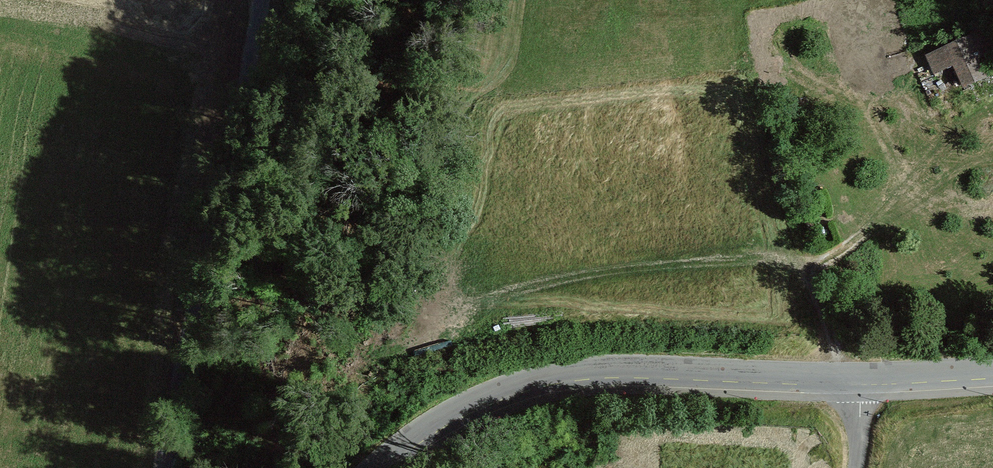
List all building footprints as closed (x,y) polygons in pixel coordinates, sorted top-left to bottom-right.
[(985,20),(971,26),(975,34),(925,55),(934,76),(953,67),(962,88),(987,78),(980,59),(992,54),(992,39),(985,20)]
